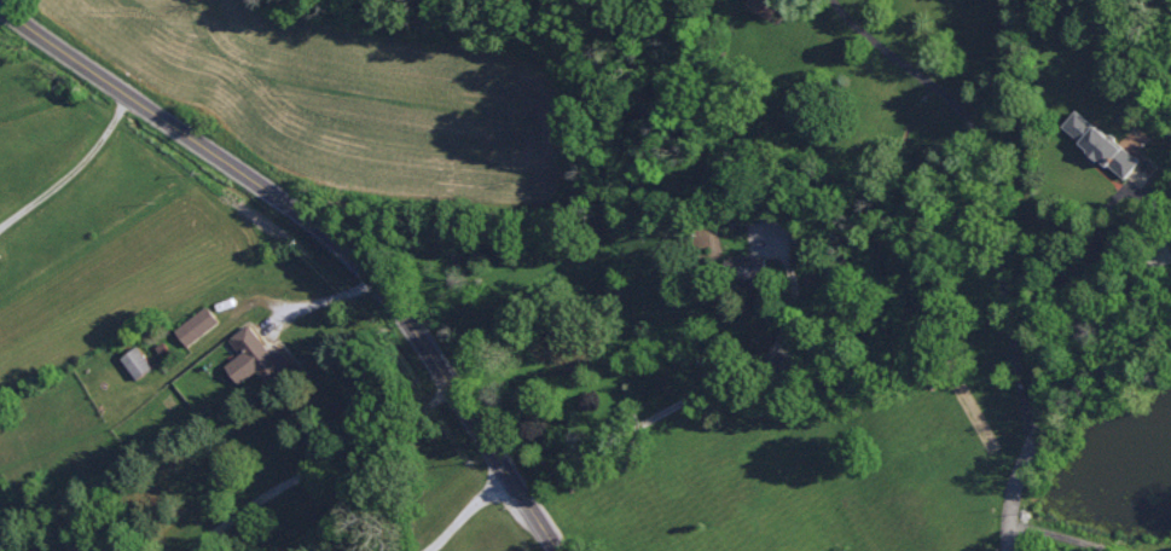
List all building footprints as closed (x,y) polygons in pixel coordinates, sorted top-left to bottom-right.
[(776,17),(784,0),(756,0),(753,6),(776,17)] [(1063,127),(1100,156),(1127,177),(1142,159),(1078,108),(1063,127)] [(754,283),(772,281),(768,253),(728,259),(731,280),(753,277),(754,283)] [(221,320),(208,303),(177,328),(190,345),(221,320)] [(227,364),(241,382),(259,369),(268,381),(293,362),(281,345),(274,351),(251,322),(231,338),(242,352),(227,364)] [(140,377),(155,365),(139,344),(124,356),(140,377)]
